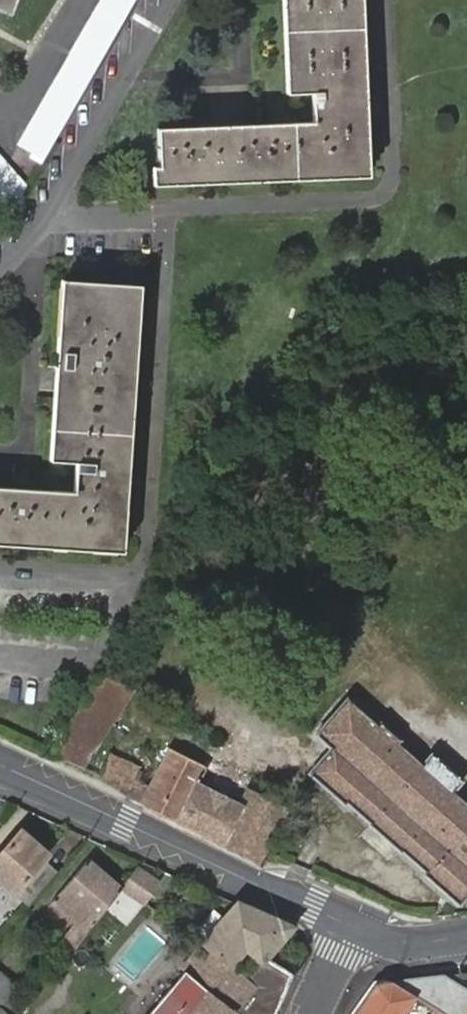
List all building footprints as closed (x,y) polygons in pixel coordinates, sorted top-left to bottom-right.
[(9,13),(14,0),(0,0),(0,10),(9,13)] [(135,0),(102,0),(19,145),(33,153),(31,156),(42,162),(135,0)] [(283,8),(285,94),(313,93),(312,121),(260,124),(241,125),(211,126),(158,129),(160,186),(370,179),(367,117),(362,0),(283,0),(283,8)] [(27,188),(0,157),(0,200),(12,214),(27,188)] [(61,279),(58,313),(50,460),(74,462),(72,491),(22,488),(0,486),(0,542),(124,549),(131,442),(140,284),(61,279)] [(460,797),(453,791),(422,764),(415,758),(411,754),(398,742),(400,740),(380,723),(377,725),(348,698),(316,734),(331,748),(326,755),(309,773),(345,804),(347,802),(370,823),(369,824),(401,851),(402,850),(425,871),(423,873),(458,904),(466,895),(466,804),(460,797)] [(259,862),(265,850),(285,808),(248,790),(251,784),(206,762),(203,768),(176,755),(168,751),(166,754),(150,788),(145,797),(142,803),(177,821),(222,843),(259,862)] [(422,764),(453,791),(461,781),(432,754),(422,764)] [(110,755),(99,776),(145,797),(150,788),(132,780),(137,768),(110,755)] [(29,905),(59,871),(44,859),(48,854),(21,831),(0,854),(0,881),(15,893),(29,905)] [(87,932),(122,888),(88,859),(51,902),(76,922),(63,937),(75,947),(87,932)] [(156,881),(137,868),(122,888),(139,899),(142,901),(156,881)] [(238,903),(205,942),(231,964),(246,947),(260,959),(245,977),(247,978),(265,956),(291,927),(238,903)] [(205,942),(195,954),(182,969),(185,972),(149,1013),(233,1013),(235,1012),(237,1013),(275,1013),(292,974),(265,956),(247,978),(245,977),(231,964),(205,942)] [(8,977),(0,970),(0,987),(8,977)] [(437,1010),(443,1013),(466,1013),(466,986),(444,972),(406,975),(389,979),(437,1010)] [(393,983),(389,979),(376,985),(356,1013),(401,1013),(414,995),(393,983)] [(414,995),(401,1013),(443,1013),(437,1010),(414,995)] [(0,1006),(8,1013),(10,1013),(16,1007),(7,999),(0,1006)]
